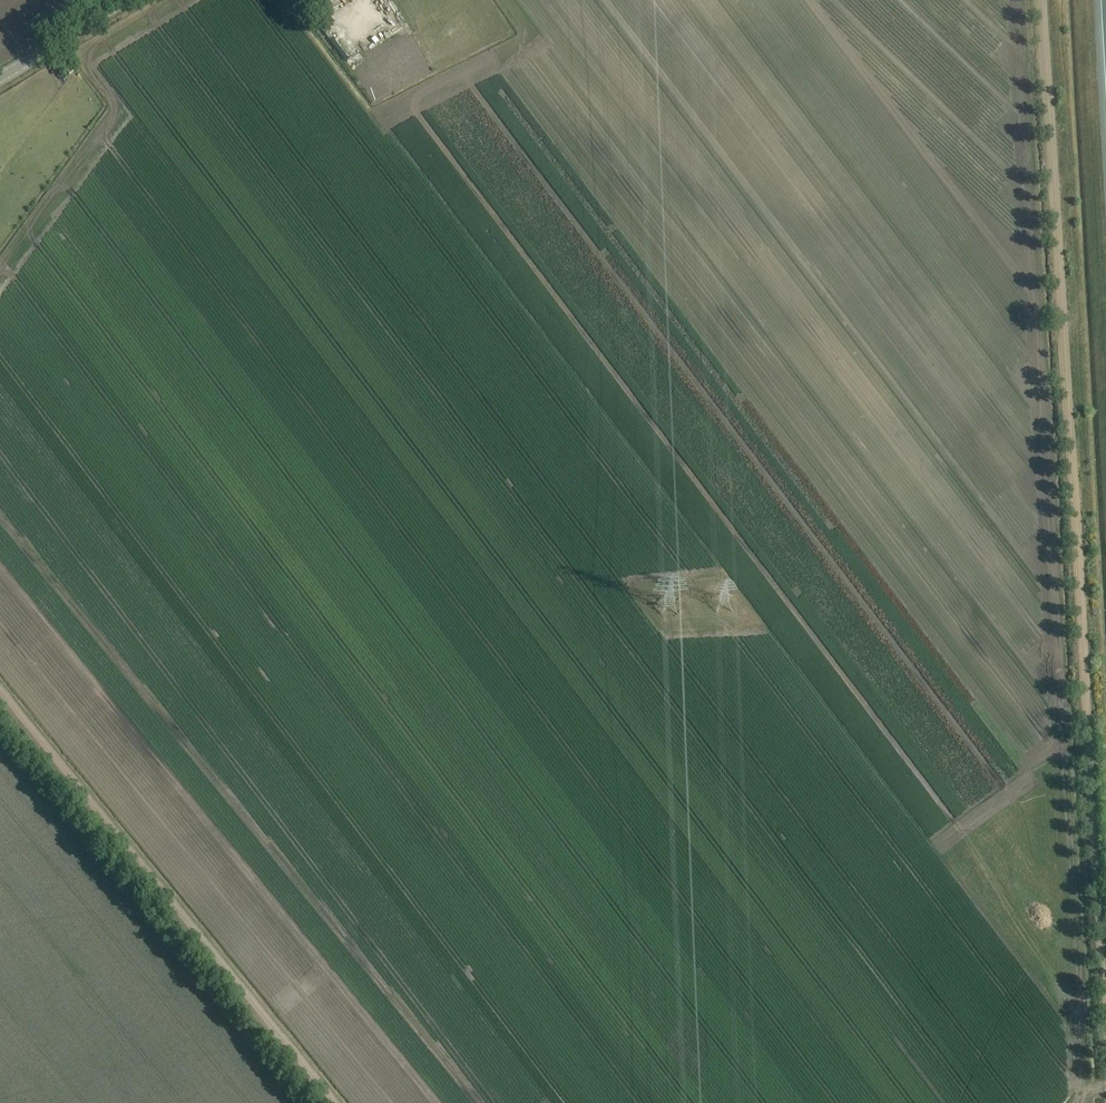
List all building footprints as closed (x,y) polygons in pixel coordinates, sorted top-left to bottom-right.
[(410,0),(398,0),(395,2),(394,0),(371,0),(359,7),(366,20),(368,20),(376,36),(390,29),(394,38),(423,23),(410,0)] [(448,23),(454,14),(449,11),(443,20),(448,23)] [(504,32),(510,28),(502,16),(496,20),(504,32)] [(69,78),(75,74),(70,67),(65,70),(69,78)]
